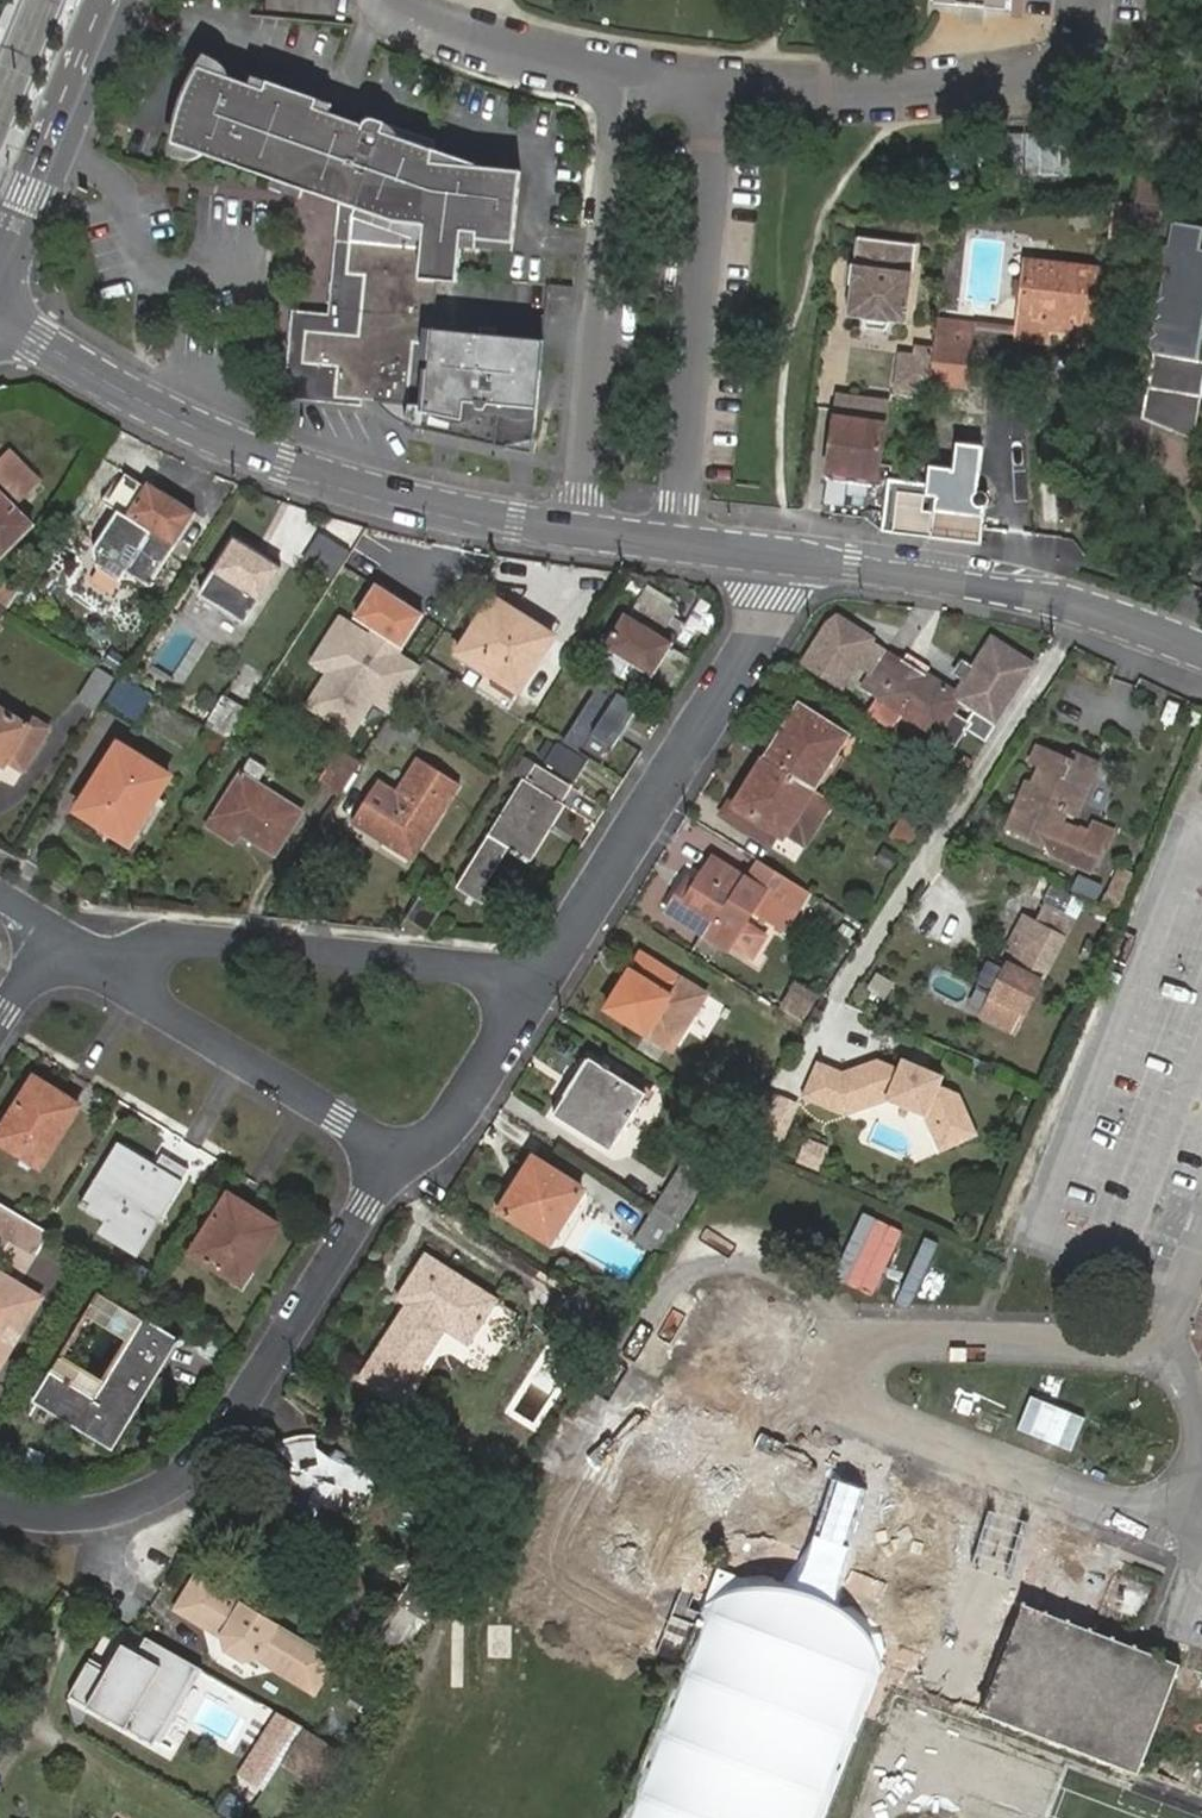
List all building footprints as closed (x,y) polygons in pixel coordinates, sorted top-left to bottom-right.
[(949,6),(1019,14),(1020,0),(949,0),(949,6)] [(265,92),(216,74),(220,63),(213,58),(208,57),(196,76),(190,88),(183,103),(173,141),(172,151),(172,154),(175,160),(180,161),(188,162),(193,162),(199,159),(203,156),(335,203),(346,207),(339,330),(303,328),(299,397),(378,403),(425,406),(434,312),(437,282),(457,283),(461,239),(514,244),(521,173),(432,164),(433,151),(383,133),(386,125),(376,121),(372,121),(368,122),(364,126),(316,109),(319,100),(268,83),(265,92)] [(346,207),(335,203),(328,315),(292,312),(287,395),(299,397),(303,328),(339,330),(346,207)] [(1147,416),(1159,422),(1175,431),(1184,385),(1198,387),(1201,371),(1201,225),(1188,223),(1183,245),(1176,245),(1173,265),(1178,267),(1173,294),(1159,303),(1168,316),(1156,323),(1163,333),(1151,338),(1160,352),(1155,377),(1147,416)] [(904,245),(847,237),(845,263),(840,262),(838,284),(839,285),(835,315),(852,319),(854,327),(874,330),(879,322),(894,323),(904,245)] [(1017,318),(1048,322),(1094,329),(1101,276),(1023,265),(1017,318)] [(574,283),(575,270),(553,267),(552,281),(574,283)] [(545,323),(434,312),(425,406),(378,403),(382,408),(388,414),(395,418),(401,421),(408,423),(415,424),(534,436),(545,323)] [(932,318),(930,341),(967,345),(969,322),(932,318)] [(1048,322),(1017,318),(1015,338),(1046,342),(1048,322)] [(929,364),(964,368),(967,345),(930,341),(930,355),(929,364)] [(911,353),(930,355),(930,346),(911,344),(911,353)] [(929,364),(930,355),(911,353),(895,351),(893,388),(915,391),(915,398),(926,399),(928,383),(929,364)] [(963,387),(964,368),(929,364),(928,383),(963,387)] [(1175,431),(1197,441),(1201,419),(1201,371),(1198,387),(1184,385),(1175,431)] [(1147,416),(1155,377),(1136,374),(1123,449),(1151,462),(1159,422),(1147,416)] [(837,397),(835,419),(884,426),(886,403),(837,397)] [(829,473),(879,479),(884,426),(835,419),(829,473)] [(16,510),(41,486),(13,457),(0,469),(0,473),(17,491),(7,501),(16,510)] [(928,485),(920,484),(889,481),(885,520),(883,519),(883,532),(931,539),(933,537),(981,543),(985,510),(988,509),(990,507),(992,503),(991,498),(988,493),(985,491),(981,492),(979,493),(978,496),(972,494),(974,479),(956,477),(955,471),(930,469),(928,485)] [(2,558),(33,528),(16,510),(7,501),(17,491),(0,473),(0,556),(2,558)] [(829,473),(820,520),(883,532),(879,479),(829,473)] [(128,518),(154,534),(128,575),(149,587),(195,516),(148,486),(128,518)] [(350,551),(320,532),(302,561),(332,580),(350,551)] [(236,541),(199,597),(247,626),(282,570),(236,541)] [(27,583),(11,575),(0,592),(0,604),(10,610),(27,583)] [(378,589),(357,620),(372,630),(403,649),(423,617),(378,589)] [(487,673),(517,693),(553,637),(495,598),(458,655),(487,673)] [(403,649),(372,630),(370,633),(340,614),(308,664),(324,673),(302,708),(352,739),(375,703),(392,713),(422,665),(401,652),(403,649)] [(625,615),(607,646),(653,676),(673,645),(625,615)] [(872,643),(873,642),(838,619),(827,626),(802,666),(842,691),(856,669),(872,643)] [(886,652),(870,678),(862,689),(877,699),(868,714),(894,731),(903,716),(956,749),(967,732),(986,744),(1034,668),(992,641),(973,672),(965,667),(959,677),(966,682),(957,697),(886,652)] [(870,678),(886,652),(872,643),(856,669),(870,678)] [(115,679),(97,667),(77,699),(95,711),(115,679)] [(506,710),(517,693),(487,673),(476,691),(506,710)] [(134,724),(152,697),(121,678),(104,705),(134,724)] [(639,706),(600,682),(562,742),(601,767),(639,706)] [(206,728),(231,744),(250,714),(225,698),(206,728)] [(796,704),(762,760),(810,790),(812,791),(847,736),(796,704)] [(10,763),(26,772),(54,731),(36,720),(30,728),(0,708),(0,756),(10,763)] [(392,713),(373,743),(388,752),(394,741),(410,751),(421,733),(392,713)] [(124,743),(111,764),(158,794),(171,773),(124,743)] [(541,759),(548,763),(557,747),(552,743),(541,759)] [(557,747),(548,763),(547,765),(576,783),(587,765),(558,746),(557,747)] [(1039,771),(1033,789),(1028,802),(1021,799),(1006,834),(1054,853),(1051,858),(1096,876),(1105,855),(1110,857),(1118,837),(1090,823),(1085,835),(1060,824),(1064,812),(1076,817),(1093,776),(1074,768),(1077,764),(1041,749),(1034,769),(1039,771)] [(361,764),(339,750),(317,785),(339,798),(361,764)] [(10,763),(0,756),(0,763),(7,768),(10,763)] [(1079,757),(1077,764),(1074,768),(1093,776),(1098,765),(1079,757)] [(810,790),(762,760),(746,783),(741,781),(719,816),(754,839),(761,826),(775,835),(779,838),(782,833),(810,790)] [(207,829),(232,845),(239,835),(274,857),(303,814),(258,785),(267,771),(252,761),(207,829)] [(377,786),(353,823),(409,860),(455,786),(419,762),(404,787),(408,789),(398,804),(394,801),(396,798),(377,786)] [(111,764),(79,813),(128,843),(158,794),(111,764)] [(525,780),(458,886),(485,902),(493,889),(486,885),(509,848),(532,861),(567,807),(563,805),(574,789),(538,766),(529,782),(525,780)] [(1028,802),(1033,789),(1026,787),(1021,799),(1028,802)] [(812,791),(810,790),(782,833),(807,849),(834,805),(812,791)] [(913,807),(892,838),(913,851),(932,819),(913,807)] [(761,826),(754,839),(767,847),(775,835),(761,826)] [(737,871),(746,862),(724,842),(715,851),(737,871)] [(692,894),(683,888),(669,909),(729,947),(766,890),(715,858),(698,886),(692,894)] [(757,861),(746,877),(766,890),(751,913),(786,935),(811,896),(757,861)] [(1076,875),(1071,890),(1093,898),(1098,883),(1076,875)] [(688,879),(683,888),(692,894),(698,886),(688,879)] [(440,912),(420,899),(407,920),(427,934),(440,912)] [(1028,920),(1001,962),(1039,986),(1076,927),(1051,911),(1040,928),(1028,920)] [(771,937),(746,921),(729,947),(754,964),(771,937)] [(642,954),(606,1008),(647,1034),(681,979),(642,954)] [(1039,986),(1001,962),(969,1013),(1007,1036),(1039,986)] [(877,975),(867,989),(881,1000),(891,985),(877,975)] [(794,991),(784,1005),(806,1018),(815,1004),(794,991)] [(565,1098),(553,1118),(608,1152),(646,1094),(589,1059),(575,1083),(571,1080),(560,1094),(565,1098)] [(819,1066),(807,1097),(846,1113),(886,1101),(927,1117),(941,1149),(973,1135),(958,1097),(939,1089),(944,1076),(902,1059),(897,1072),(877,1063),(842,1076),(819,1066)] [(0,1135),(0,1142),(42,1168),(80,1108),(60,1094),(56,1100),(32,1086),(0,1135)] [(779,1095),(760,1139),(782,1148),(800,1104),(779,1095)] [(797,1158),(813,1168),(826,1148),(810,1137),(797,1158)] [(120,1145),(83,1203),(108,1220),(101,1231),(136,1253),(188,1170),(163,1154),(155,1167),(120,1145)] [(655,1211),(677,1225),(700,1190),(697,1187),(706,1173),(687,1161),(655,1211)] [(510,1188),(494,1212),(548,1246),(581,1193),(533,1164),(516,1192),(510,1188)] [(230,1195),(192,1253),(228,1276),(236,1264),(241,1268),(270,1223),(230,1195)] [(0,1204),(0,1242),(5,1235),(34,1253),(47,1232),(0,1204)] [(657,1258),(677,1225),(655,1211),(635,1243),(657,1258)] [(356,1379),(397,1406),(448,1329),(471,1344),(501,1298),(427,1250),(396,1298),(405,1304),(356,1379)] [(15,1311),(23,1316),(34,1296),(0,1275),(0,1337),(15,1311)] [(96,1305),(137,1330),(144,1319),(97,1291),(57,1355),(63,1359),(96,1305)] [(137,1330),(104,1384),(94,1400),(47,1372),(31,1399),(109,1447),(176,1339),(144,1319),(137,1330)] [(94,1400),(104,1384),(63,1359),(57,1355),(47,1372),(94,1400)] [(264,1472),(269,1487),(267,1490),(269,1495),(278,1493),(280,1499),(297,1504),(305,1509),(309,1517),(311,1522),(337,1515),(336,1512),(354,1508),(354,1502),(365,1502),(366,1494),(372,1495),(371,1485),(381,1483),(369,1480),(357,1468),(344,1470),(343,1466),(343,1458),(333,1453),(325,1459),(317,1451),(314,1440),(271,1446),(278,1457),(293,1469),(288,1474),(264,1472)] [(175,1606),(316,1693),(337,1659),(195,1574),(175,1606)] [(396,1604),(430,1625),(446,1599),(413,1578),(396,1604)] [(374,1638),(408,1660),(430,1625),(396,1604),(374,1638)] [(862,1716),(873,1690),(879,1673),(703,1604),(681,1659),(618,1817),(820,1817),(862,1716)] [(1180,1665),(1023,1605),(981,1713),(1138,1773),(1180,1665)] [(256,1658),(316,1693),(175,1606),(174,1609),(224,1639),(225,1640),(225,1650),(245,1662),(255,1658),(256,1658)] [(201,1667),(147,1636),(138,1652),(125,1645),(110,1672),(90,1661),(68,1699),(154,1749),(201,1667)] [(340,1755),(301,1732),(284,1762),(322,1784),(340,1755)]
